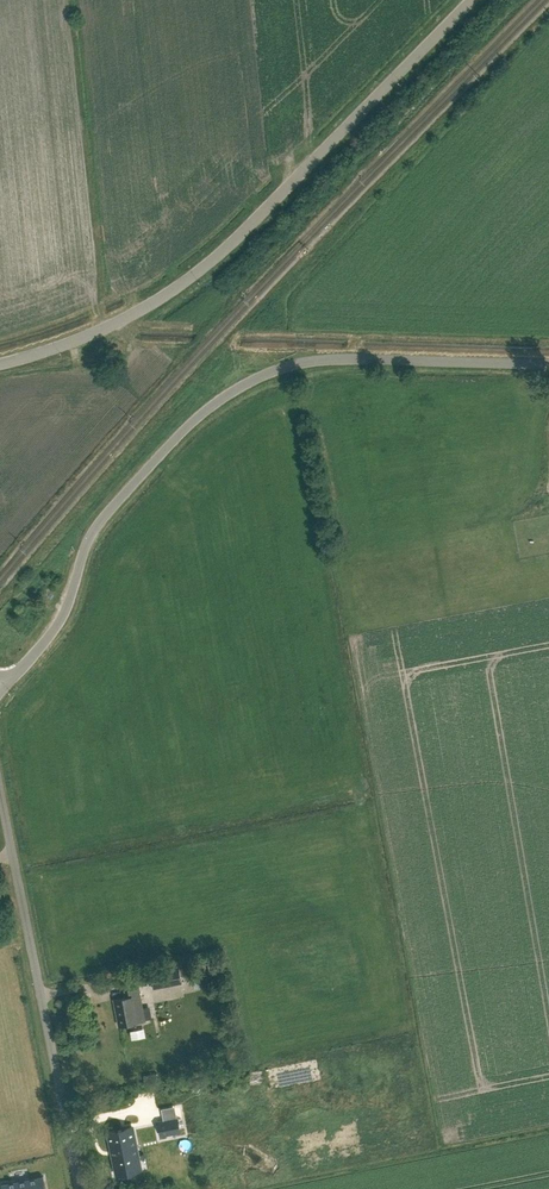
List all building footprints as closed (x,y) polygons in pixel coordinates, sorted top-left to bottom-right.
[(153,987),(182,982),(179,966),(150,971),(153,987)] [(211,977),(193,980),(195,988),(213,985),(211,977)] [(118,1025),(145,1020),(139,986),(124,989),(125,996),(114,998),(118,1025)] [(151,998),(152,1005),(160,1005),(159,997),(151,998)] [(177,1117),(159,1121),(162,1135),(180,1131),(177,1117)] [(132,1126),(108,1131),(116,1167),(135,1163),(131,1139),(135,1138),(132,1126)] [(137,1154),(150,1154),(149,1144),(137,1144),(137,1154)] [(2,1183),(3,1188),(46,1188),(44,1176),(2,1183)] [(138,1188),(154,1188),(151,1177),(136,1181),(138,1188)]
